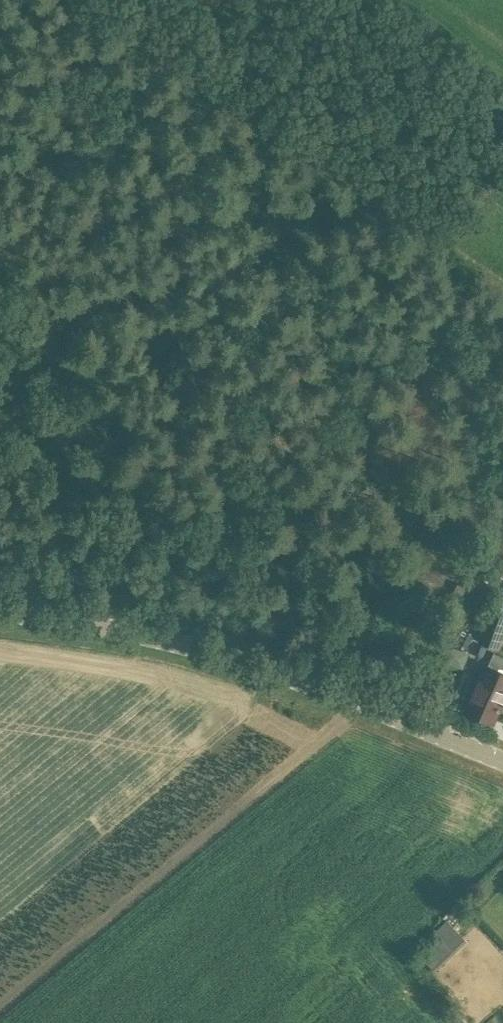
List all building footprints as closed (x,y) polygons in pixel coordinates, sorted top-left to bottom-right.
[(477,639),(498,648),(502,636),(502,597),(496,594),(477,639)] [(446,658),(462,664),(466,652),(451,646),(446,658)] [(488,664),(486,663),(465,709),(493,721),(502,699),(502,655),(494,651),(488,664)] [(447,919),(435,930),(441,936),(447,942),(458,930),(447,919)]
